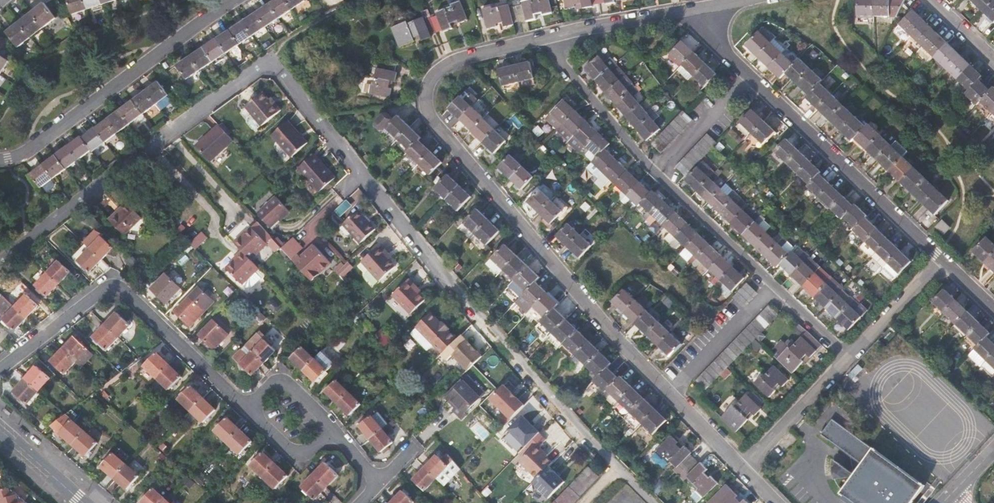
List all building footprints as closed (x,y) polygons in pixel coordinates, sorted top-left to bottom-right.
[(71,15),(87,10),(83,0),(67,0),(71,15)] [(100,0),(83,0),(87,10),(102,5),(100,0)] [(278,19),(291,10),(285,0),(277,0),(269,5),(278,19)] [(305,1),(304,0),(285,0),(291,10),(305,1)] [(514,9),(518,23),(524,22),(525,24),(533,22),(532,17),(539,15),(540,18),(549,16),(545,0),(536,0),(536,2),(520,5),(521,8),(514,9)] [(581,8),(590,7),(590,4),(596,3),(595,0),(563,0),(565,9),(573,7),(573,10),(581,8)] [(872,15),(873,0),(857,0),(857,15),(872,15)] [(894,16),(902,0),(873,0),(872,15),(894,16)] [(982,9),(991,0),(972,0),(982,9)] [(982,9),(993,20),(993,19),(993,0),(991,0),(982,9)] [(55,19),(44,4),(31,14),(43,29),(55,19)] [(278,19),(269,5),(256,14),(265,28),(278,19)] [(435,20),(429,22),(434,36),(441,33),(441,35),(449,32),(448,28),(455,25),(456,27),(465,24),(458,7),(450,10),(450,12),(435,18),(435,20)] [(898,21),(909,33),(923,18),(912,7),(898,21)] [(422,11),(423,18),(434,15),(432,8),(422,11)] [(511,25),(518,23),(514,9),(508,11),(507,9),(491,13),(490,10),(482,13),(486,31),(494,29),(494,26),(501,24),(503,29),(512,27),(511,25)] [(43,29),(31,14),(19,24),(30,39),(43,29)] [(243,22),(252,37),(265,28),(256,14),(243,22)] [(909,33),(921,44),(935,30),(923,18),(909,33)] [(252,37),(243,22),(230,31),(239,45),(252,37)] [(429,38),(434,36),(429,22),(423,24),(423,22),(407,28),(406,26),(391,32),(398,49),(413,44),(412,41),(419,38),(421,43),(429,39),(429,38)] [(30,39),(19,24),(6,33),(18,49),(30,39)] [(747,44),(759,55),(776,38),(764,26),(747,44)] [(921,44),(932,54),(945,40),(935,30),(921,44)] [(217,40),(226,54),(239,45),(230,31),(217,40)] [(759,55),(770,66),(784,52),(787,49),(776,38),(759,55)] [(226,54),(217,40),(204,49),(213,63),(226,54)] [(932,54),(943,65),(957,51),(945,40),(932,54)] [(673,53),(684,64),(696,52),(685,41),(673,53)] [(190,57),(200,71),(213,63),(204,49),(190,57)] [(943,65),(955,76),(968,62),(957,51),(943,65)] [(684,64),(695,75),(707,62),(696,52),(684,64)] [(795,63),(784,52),(770,66),(782,77),(787,72),(795,63)] [(200,71),(190,57),(178,66),(187,80),(200,71)] [(812,68),(800,57),(795,63),(787,72),(798,82),(812,68)] [(586,69),(596,81),(616,65),(612,61),(606,66),(599,58),(586,69)] [(695,75),(707,86),(719,74),(707,62),(695,75)] [(955,76),(966,87),(976,77),(980,73),(968,62),(955,76)] [(530,64),(515,68),(520,91),(535,88),(534,83),(534,81),(530,64)] [(605,91),(607,93),(620,81),(626,76),(616,65),(596,81),(605,91)] [(512,93),(520,91),(515,68),(499,72),(505,92),(511,90),(512,93)] [(823,78),(812,68),(798,82),(809,93),(820,81),(823,78)] [(374,86),(372,95),(389,99),(392,90),(389,89),(391,82),(395,83),(397,74),(380,70),(376,86),(374,86)] [(707,86),(695,75),(690,80),(701,92),(707,86)] [(607,93),(617,105),(636,88),(632,84),(626,76),(620,81),(607,93)] [(132,96),(153,85),(148,77),(127,88),(132,96)] [(963,91),(974,102),(978,99),(988,88),(976,77),(966,87),(963,91)] [(806,95),(818,106),(832,92),(820,81),(809,93),(806,95)] [(145,92),(155,106),(168,96),(158,83),(145,92)] [(989,110),(993,105),(993,87),(991,84),(988,88),(978,99),(989,110)] [(617,105),(628,117),(630,115),(641,105),(634,97),(640,92),(636,88),(617,105)] [(449,109),(461,121),(473,108),(479,102),(467,90),(449,109)] [(133,102),(143,115),(155,106),(145,92),(133,102)] [(257,92),(241,106),(258,126),(277,110),(270,103),(268,104),(257,92)] [(818,106),(829,117),(843,103),(832,92),(818,106)] [(547,116),(559,127),(577,109),(565,97),(552,111),(547,116)] [(143,115),(133,102),(120,111),(130,125),(143,115)] [(829,117),(841,128),(854,114),(843,103),(829,117)] [(629,118),(638,128),(657,112),(653,107),(647,113),(641,105),(630,115),(628,117),(629,118)] [(461,121),(472,132),(483,120),(484,119),(473,108),(461,121)] [(568,126),(575,133),(588,119),(577,109),(559,127),(563,131),(568,126)] [(742,121),(753,132),(765,120),(754,109),(742,121)] [(684,111),(682,112),(680,115),(689,124),(694,119),(685,110),(684,111)] [(108,121),(118,134),(130,125),(120,111),(108,121)] [(660,116),(657,112),(638,128),(648,141),(661,129),(655,121),(660,116)] [(841,128),(852,139),(855,136),(865,125),(854,114),(841,128)] [(684,129),(689,124),(680,115),(675,120),(684,129)] [(398,141),(410,129),(399,118),(395,122),(389,117),(386,117),(376,127),(384,134),(387,130),(398,141)] [(578,145),(582,149),(599,131),(588,119),(575,133),(583,140),(578,145)] [(494,131),(483,120),(472,132),(471,133),(482,144),(494,131)] [(680,134),(684,129),(675,120),(671,125),(680,134)] [(776,130),(765,120),(753,132),(755,133),(748,140),(752,144),(759,138),(764,142),(776,130)] [(118,134),(108,121),(95,131),(105,144),(118,134)] [(223,121),(220,124),(229,134),(232,131),(223,121)] [(288,157),(304,143),(285,121),(268,135),(288,157)] [(855,136),(866,146),(879,132),(868,121),(865,125),(855,136)] [(210,160),(233,139),(229,134),(220,124),(219,123),(195,144),(210,160)] [(676,138),(680,134),(671,125),(667,129),(676,138)] [(398,141),(410,152),(419,142),(421,140),(410,129),(398,141)] [(671,143),(676,138),(667,129),(662,134),(671,143)] [(92,152),(93,153),(105,144),(95,131),(83,140),(92,152)] [(505,142),(494,131),(482,144),(493,154),(505,142)] [(591,148),(599,155),(606,148),(611,142),(599,131),(582,149),(586,152),(591,148)] [(866,146),(877,158),(891,143),(879,132),(866,146)] [(713,147),(718,143),(708,133),(703,138),(713,147)] [(666,148),(671,143),(662,134),(658,139),(666,148)] [(775,149),(787,160),(798,148),(787,137),(775,149)] [(908,148),(897,137),(891,143),(877,158),(889,168),(902,154),(908,148)] [(709,152),(713,147),(703,138),(699,143),(709,152)] [(83,140),(82,139),(69,148),(79,161),(92,152),(83,140)] [(662,152),(666,148),(658,139),(653,144),(662,152)] [(430,153),(419,142),(410,152),(407,155),(419,166),(430,153)] [(704,157),(709,152),(699,143),(694,148),(704,157)] [(79,161),(69,148),(57,158),(67,171),(79,161)] [(595,173),(599,177),(617,159),(606,148),(599,155),(593,161),(600,168),(595,173)] [(700,162),(704,157),(694,148),(690,152),(700,162)] [(787,160),(797,171),(809,159),(798,148),(787,160)] [(695,166),(700,162),(690,152),(685,157),(695,166)] [(442,165),(430,153),(419,166),(430,176),(442,165)] [(317,192),(332,178),(311,154),(295,168),(317,192)] [(914,165),(902,154),(889,168),(900,179),(914,165)] [(498,168),(510,180),(521,168),(509,156),(498,168)] [(691,171),(695,166),(685,157),(681,161),(691,171)] [(67,171),(57,158),(44,167),(54,181),(67,171)] [(611,178),(616,183),(628,170),(617,159),(599,177),(595,182),(601,188),(611,178)] [(797,171),(809,182),(819,171),(820,170),(809,159),(797,171)] [(686,176),(691,171),(681,161),(677,166),(686,176)] [(925,175),(914,165),(900,179),(911,190),(925,175)] [(31,177),(41,190),(54,181),(44,167),(31,177)] [(687,180),(698,190),(714,173),(711,169),(705,174),(698,167),(687,180)] [(532,178),(521,168),(510,180),(520,190),(532,178)] [(618,195),(622,199),(640,180),(628,170),(616,183),(623,190),(618,195)] [(807,184),(818,194),(830,182),(819,171),(809,182),(807,184)] [(698,190),(708,201),(720,188),(713,182),(718,176),(714,173),(698,190)] [(936,186),(925,175),(911,190),(923,201),(936,186)] [(433,190),(445,201),(458,188),(447,176),(433,190)] [(631,198),(639,205),(642,202),(651,192),(640,180),(622,199),(626,203),(631,198)] [(818,194),(829,205),(841,193),(830,182),(818,194)] [(948,197),(936,186),(923,201),(934,212),(948,197)] [(469,198),(458,188),(445,201),(456,212),(469,198)] [(708,201),(719,211),(736,194),(732,190),(727,195),(720,188),(708,201)] [(644,214),(648,218),(665,200),(654,189),(651,192),(642,202),(649,209),(644,214)] [(526,202),(537,214),(549,201),(538,190),(526,202)] [(829,205),(841,216),(842,214),(852,204),(841,193),(829,205)] [(257,211),(270,225),(288,208),(275,194),(257,211)] [(719,211),(730,222),(742,210),(735,203),(740,197),(736,194),(719,211)] [(657,217),(664,224),(677,211),(665,200),(648,218),(652,222),(657,217)] [(561,212),(549,201),(537,214),(549,224),(561,212)] [(842,214),(854,225),(864,215),(866,213),(854,202),(852,204),(842,214)] [(107,218),(121,234),(140,217),(127,204),(117,212),(115,210),(107,218)] [(373,228),(369,223),(356,209),(348,217),(341,223),(354,237),(359,242),(373,228)] [(733,225),(742,233),(758,215),(755,211),(750,216),(742,210),(730,222),(733,225)] [(468,242),(474,236),(487,222),(475,211),(456,231),(468,242)] [(666,236),(671,240),(688,222),(677,211),(664,224),(671,231),(666,236)] [(742,233),(752,243),(764,231),(770,226),(762,219),(758,215),(742,233)] [(852,227),(863,237),(875,225),(864,215),(854,225),(852,227)] [(935,224),(943,231),(949,225),(942,218),(935,224)] [(498,233),(487,222),(474,236),(485,247),(498,233)] [(680,238),(687,245),(699,232),(688,222),(671,240),(674,243),(680,238)] [(555,237),(566,249),(578,237),(566,225),(555,237)] [(863,237),(875,249),(887,237),(875,225),(863,237)] [(238,237),(233,242),(241,251),(249,258),(265,242),(250,227),(239,238),(238,237)] [(111,245),(101,235),(95,230),(83,242),(89,247),(99,257),(111,245)] [(206,236),(201,231),(189,242),(194,247),(206,236)] [(752,243),(764,254),(781,236),(777,233),(772,238),(764,231),(752,243)] [(689,257),(693,261),(710,243),(699,232),(687,245),(694,252),(689,257)] [(275,235),(273,237),(280,245),(283,243),(275,235)] [(982,258),(993,246),(983,235),(971,248),(982,258)] [(300,247),(290,236),(283,243),(280,245),(291,257),(311,279),(330,261),(314,243),(300,255),(296,251),(300,247)] [(764,254),(775,265),(778,262),(790,249),(792,247),(781,236),(764,254)] [(589,247),(578,237),(566,249),(577,259),(589,247)] [(875,249),(886,260),(898,247),(887,237),(875,249)] [(387,251),(379,243),(361,260),(379,279),(394,264),(384,254),(387,251)] [(702,260),(709,267),(722,254),(710,243),(693,261),(697,265),(702,260)] [(796,244),(790,249),(798,256),(803,251),(796,244)] [(993,269),(993,268),(993,246),(982,258),(993,269)] [(87,270),(99,257),(89,247),(77,260),(87,270)] [(490,261),(501,272),(514,258),(503,247),(490,261)] [(909,258),(898,247),(886,260),(879,266),(891,277),(897,271),(909,258)] [(798,256),(790,249),(778,262),(790,272),(807,254),(803,251),(798,256)] [(239,283),(257,267),(249,258),(241,251),(234,256),(236,258),(224,268),(239,283)] [(711,279),(715,283),(733,265),(722,254),(709,267),(716,273),(711,279)] [(818,265),(807,254),(790,272),(801,283),(818,265)] [(501,272),(513,283),(526,269),(514,258),(501,272)] [(58,261),(47,272),(57,282),(68,270),(58,261)] [(724,282),(731,288),(744,275),(733,265),(715,283),(719,287),(724,282)] [(830,276),(818,265),(801,283),(812,294),(830,276)] [(513,283),(524,293),(533,284),(537,280),(526,269),(513,283)] [(45,295),(57,282),(47,272),(35,285),(45,295)] [(163,301),(177,287),(163,273),(149,287),(163,301)] [(834,280),(830,276),(812,294),(824,305),(836,293),(829,286),(834,280)] [(391,293),(408,313),(423,299),(413,288),(415,286),(408,277),(391,293)] [(544,295),(533,284),(524,293),(514,303),(525,315),(544,295)] [(747,284),(743,288),(751,295),(755,291),(747,284)] [(928,297),(940,309),(952,296),(940,285),(928,297)] [(188,325),(210,302),(196,288),(174,311),(188,325)] [(743,288),(739,293),(746,300),(751,295),(743,288)] [(610,301),(621,312),(633,300),(621,290),(610,301)] [(739,293),(734,298),(742,305),(746,300),(739,293)] [(843,300),(836,293),(824,305),(835,316),(852,298),(848,294),(843,300)] [(25,294),(14,305),(24,315),(36,303),(25,294)] [(555,305),(544,295),(531,309),(542,319),(552,309),(555,305)] [(940,309),(952,320),(964,308),(952,296),(940,309)] [(856,302),(852,298),(835,316),(845,326),(858,314),(851,307),(856,302)] [(621,312),(632,323),(644,311),(633,300),(621,312)] [(762,308),(771,317),(776,312),(767,303),(762,308)] [(12,328),(24,315),(14,305),(2,318),(12,328)] [(762,308),(758,312),(767,321),(771,317),(762,308)] [(952,320),(964,331),(975,319),(964,308),(952,320)] [(538,323),(550,334),(563,320),(552,309),(542,319),(538,323)] [(632,323),(643,334),(655,322),(644,311),(632,323)] [(115,312),(103,324),(116,336),(128,323),(115,312)] [(446,330),(448,328),(440,320),(439,322),(429,312),(413,327),(431,345),(446,330)] [(767,321),(758,312),(753,317),(762,326),(767,321)] [(757,331),(762,326),(753,317),(749,322),(757,331)] [(964,331),(975,342),(984,334),(987,330),(975,319),(964,331)] [(211,347),(225,333),(211,320),(197,334),(211,347)] [(545,338),(556,349),(561,344),(574,330),(563,320),(550,334),(545,338)] [(643,334),(654,345),(666,333),(655,322),(643,334)] [(753,335),(757,331),(749,322),(744,326),(753,335)] [(105,348),(116,336),(103,324),(92,336),(105,348)] [(748,340),(753,335),(744,326),(739,331),(748,340)] [(446,330),(431,345),(423,352),(432,361),(455,339),(446,330)] [(561,344),(572,355),(585,341),(574,330),(561,344)] [(808,353),(818,343),(804,330),(789,346),(787,345),(781,351),(780,350),(777,350),(772,354),(789,370),(801,358),(799,356),(804,350),(808,353)] [(255,331),(244,343),(262,361),(273,349),(255,331)] [(744,345),(748,340),(739,331),(735,336),(744,345)] [(654,345),(666,356),(678,344),(666,333),(654,345)] [(984,357),(993,346),(993,344),(984,334),(975,342),(972,346),(984,357)] [(73,335),(61,348),(74,360),(80,365),(92,353),(73,335)] [(739,350),(744,345),(735,336),(730,341),(739,350)] [(450,354),(466,370),(480,356),(475,351),(469,346),(464,340),(450,354)] [(572,355),(583,366),(597,352),(585,341),(572,355)] [(736,353),(739,350),(730,341),(725,346),(734,355),(736,353)] [(250,373),(262,361),(244,343),(232,355),(250,373)] [(729,359),(734,355),(725,346),(720,351),(729,359)] [(972,346),(966,352),(978,363),(984,357),(972,346)] [(993,367),(993,346),(984,357),(993,367)] [(63,372),(74,360),(61,348),(50,360),(63,372)] [(289,358),(301,370),(312,360),(300,348),(289,358)] [(332,361),(321,350),(312,360),(301,370),(312,381),(332,361)] [(725,364),(729,359),(720,351),(716,355),(725,364)] [(142,364),(154,376),(166,364),(154,352),(142,364)] [(583,366),(594,377),(605,366),(608,363),(597,352),(583,366)] [(721,369),(725,364),(716,355),(712,360),(721,369)] [(718,371),(721,369),(712,360),(707,364),(716,373),(718,371)] [(779,383),(786,376),(772,363),(761,375),(759,374),(753,380),(766,393),(773,387),(771,385),(776,380),(779,383)] [(34,364),(23,376),(36,388),(47,375),(34,364)] [(177,375),(166,364),(154,376),(166,387),(177,375)] [(712,378),(716,373),(707,364),(703,369),(712,378)] [(723,375),(730,369),(725,364),(721,369),(718,371),(723,375)] [(594,377),(591,380),(587,385),(598,395),(600,393),(602,391),(616,377),(605,366),(594,377)] [(703,369),(698,374),(707,383),(712,378),(703,369)] [(630,386),(618,374),(616,377),(602,391),(600,393),(612,404),(630,386)] [(694,378),(703,387),(707,383),(698,374),(694,378)] [(25,400),(36,388),(23,376),(12,389),(25,400)] [(453,406),(456,409),(460,413),(461,412),(480,393),(476,389),(465,377),(460,382),(444,397),(453,406)] [(323,392),(335,404),(346,393),(334,381),(323,392)] [(177,397),(189,410),(201,397),(188,385),(177,397)] [(641,396),(630,386),(612,404),(611,405),(622,415),(627,410),(641,396)] [(487,400),(507,421),(520,407),(500,387),(487,400)] [(744,392),(733,404),(731,403),(720,415),(733,427),(745,416),(743,414),(748,408),(752,411),(758,405),(744,392)] [(358,405),(346,393),(335,404),(348,416),(358,405)] [(651,407),(641,396),(627,410),(622,415),(621,417),(632,427),(638,421),(651,407)] [(212,408),(201,397),(189,410),(200,421),(212,408)] [(449,410),(452,413),(459,419),(463,414),(461,412),(460,413),(456,409),(453,406),(449,410)] [(662,418),(651,407),(638,421),(649,432),(662,418)] [(42,418),(47,425),(50,423),(57,417),(52,410),(42,418)] [(83,429),(64,412),(64,413),(57,417),(50,423),(72,442),(83,429)] [(826,415),(816,429),(851,454),(853,464),(836,487),(858,502),(906,502),(920,483),(826,415)] [(213,431),(225,443),(237,430),(226,419),(213,431)] [(358,428),(368,441),(379,432),(385,427),(379,419),(373,423),(369,419),(358,428)] [(535,436),(519,420),(505,434),(522,450),(535,436)] [(96,440),(83,429),(72,442),(85,454),(96,440)] [(249,442),(237,430),(225,443),(237,454),(249,442)] [(390,445),(379,432),(368,441),(379,455),(390,445)] [(673,465),(677,469),(691,456),(687,451),(688,450),(681,443),(679,445),(668,433),(655,447),(661,452),(664,449),(670,455),(668,456),(675,463),(673,465)] [(533,482),(548,466),(538,456),(540,455),(533,448),(516,465),(533,482)] [(101,465),(113,475),(124,463),(113,452),(101,465)] [(249,466),(261,477),(273,465),(261,454),(249,466)] [(695,460),(691,456),(677,469),(681,474),(684,472),(690,479),(692,477),(697,482),(689,490),(696,496),(714,479),(702,467),(704,465),(697,459),(695,460)] [(434,460),(423,472),(433,483),(445,470),(434,460)] [(137,474),(124,463),(113,475),(127,487),(137,474)] [(285,477),(273,465),(261,477),(273,489),(285,477)] [(324,467),(313,478),(326,490),(336,479),(324,467)] [(533,482),(529,486),(544,502),(561,485),(545,469),(533,482)] [(594,479),(585,469),(552,502),(570,502),(594,479)] [(421,494),(433,483),(423,472),(411,484),(421,494)] [(314,502),(326,490),(313,478),(301,490),(314,502)] [(646,490),(651,495),(660,486),(655,481),(646,490)] [(722,481),(703,499),(707,502),(712,502),(715,500),(719,502),(723,502),(724,502),(747,502),(740,496),(739,497),(727,486),(722,481)] [(145,502),(164,502),(167,499),(154,488),(143,501),(145,502)] [(1,502),(25,502),(12,492),(0,496),(0,499),(1,502)] [(393,502),(410,502),(401,494),(393,502)]
